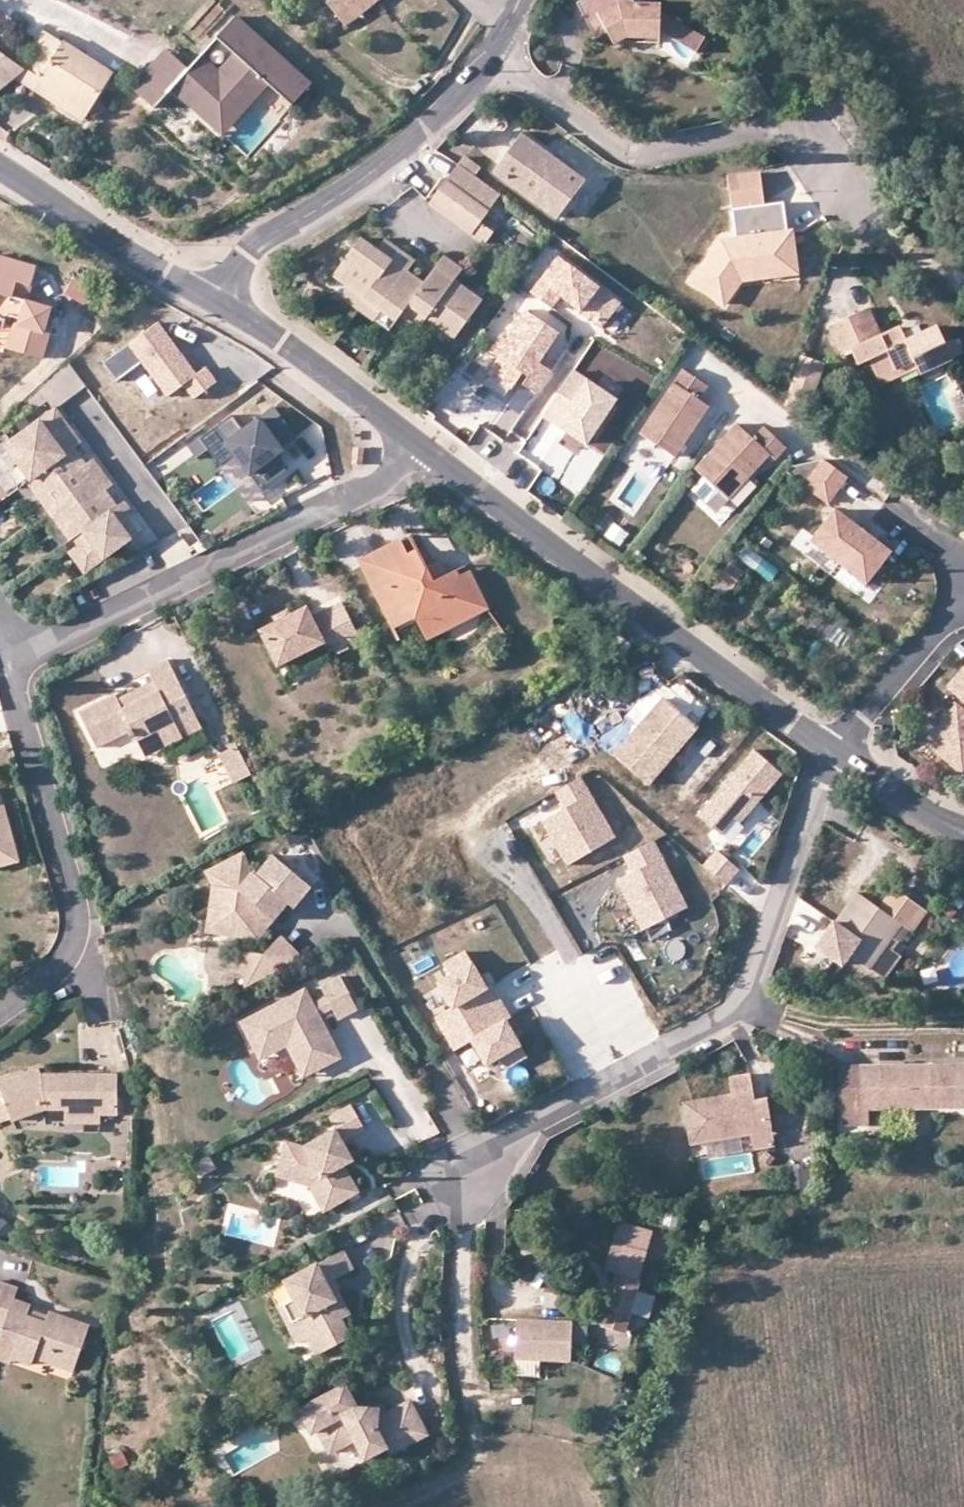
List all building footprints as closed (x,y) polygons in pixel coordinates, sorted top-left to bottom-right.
[(342,13),(360,0),(333,0),(342,13)] [(342,13),(350,23),(381,0),(360,0),(342,13)] [(585,5),(601,39),(610,34),(618,46),(630,38),(663,38),(665,33),(673,18),(664,13),(664,5),(638,4),(636,0),(595,0),(585,5)] [(315,83),(240,15),(192,68),(177,85),(188,96),(197,86),(225,111),(237,97),(248,108),(271,82),(296,104),(315,83)] [(707,39),(673,18),(665,33),(699,53),(707,39)] [(47,37),(28,69),(29,70),(45,80),(65,47),(47,37)] [(45,80),(29,70),(17,81),(63,108),(68,102),(92,114),(114,77),(65,47),(45,80)] [(192,68),(171,47),(146,75),(168,95),(177,85),(192,68)] [(28,69),(0,51),(0,95),(17,81),(29,70),(28,69)] [(168,95),(146,75),(135,86),(158,106),(168,95)] [(225,111),(197,86),(188,96),(227,131),(248,108),(237,97),(225,111)] [(87,122),(92,114),(68,102),(63,108),(87,122)] [(524,137),(496,173),(557,216),(582,181),(524,137)] [(482,170),(465,159),(459,167),(476,179),(482,170)] [(476,179),(459,167),(447,183),(488,213),(502,196),(499,193),(476,179)] [(763,174),(729,179),(734,210),(768,205),(763,174)] [(447,183),(432,204),(473,234),(481,223),(488,213),(447,183)] [(724,241),(692,284),(727,313),(745,288),(806,280),(799,233),(792,234),(789,206),(737,212),(739,240),(724,241)] [(491,230),(481,223),(473,234),(483,241),(491,230)] [(452,280),(433,267),(422,282),(407,271),(391,259),(359,235),(333,273),(347,283),(382,308),(396,318),(401,312),(407,303),(426,318),(452,337),(479,300),(452,280)] [(391,259),(407,271),(414,260),(398,249),(391,259)] [(557,255),(529,291),(553,309),(561,298),(601,328),(621,303),(557,255)] [(441,256),(433,267),(452,280),(459,269),(441,256)] [(0,258),(0,322),(10,324),(12,318),(25,322),(23,327),(20,326),(12,351),(46,361),(54,336),(48,334),(56,311),(31,303),(17,299),(21,284),(35,288),(41,270),(0,258)] [(68,299),(92,307),(98,289),(73,281),(68,299)] [(382,308),(347,283),(342,292),(376,317),(382,308)] [(31,303),(35,288),(21,284),(17,299),(31,303)] [(421,326),(426,318),(407,303),(401,312),(421,326)] [(870,362),(878,379),(915,363),(918,369),(921,375),(952,361),(936,328),(922,334),(906,341),(902,332),(900,327),(881,334),(869,308),(830,326),(843,355),(853,351),(859,366),(870,362)] [(560,331),(528,311),(499,356),(529,375),(522,385),(539,396),(554,372),(539,363),(560,331)] [(10,324),(0,322),(0,333),(6,335),(10,324)] [(164,324),(107,365),(122,385),(147,367),(172,402),(189,390),(199,404),(224,386),(212,370),(203,377),(164,324)] [(917,325),(902,332),(906,341),(922,334),(917,325)] [(804,358),(788,406),(807,421),(826,365),(804,358)] [(915,363),(878,379),(883,387),(918,369),(915,363)] [(43,394),(57,414),(88,390),(71,368),(43,394)] [(710,385),(686,369),(653,418),(659,421),(656,425),(651,422),(643,434),(677,457),(711,406),(701,399),(710,385)] [(618,399),(574,370),(544,417),(588,445),(618,399)] [(294,431),(273,403),(242,426),(230,410),(198,434),(218,461),(234,450),(260,485),(285,465),(274,451),(281,445),(279,443),(294,431)] [(67,425),(57,414),(9,450),(22,467),(35,484),(70,457),(76,452),(83,447),(79,442),(73,446),(60,430),(67,425)] [(79,442),(67,425),(60,430),(73,446),(79,442)] [(777,461),(788,448),(767,429),(756,440),(740,425),(723,444),(727,448),(723,452),(719,447),(698,470),(707,478),(731,500),(772,456),(777,461)] [(207,446),(198,434),(186,443),(195,455),(207,446)] [(358,444),(350,443),(349,459),(357,460),(358,444)] [(88,468),(76,452),(70,457),(82,473),(88,468)] [(53,515),(105,477),(95,463),(88,468),(82,473),(70,457),(35,484),(31,487),(44,503),(53,515)] [(832,504),(851,478),(827,460),(794,467),(790,473),(832,504)] [(35,484),(22,467),(10,476),(22,494),(31,487),(35,484)] [(108,495),(115,489),(105,477),(53,515),(64,530),(75,545),(78,542),(114,515),(102,499),(108,495)] [(35,510),(44,503),(31,487),(22,494),(35,510)] [(120,511),(108,495),(102,499),(114,515),(120,511)] [(99,569),(135,542),(124,529),(130,524),(138,519),(127,505),(120,511),(114,515),(78,542),(87,554),(99,569)] [(870,584),(894,553),(839,510),(815,542),(870,584)] [(141,537),(130,524),(124,529),(135,542),(141,537)] [(617,527),(611,536),(623,545),(629,535),(617,527)] [(66,552),(75,545),(64,530),(55,537),(66,552)] [(400,532),(357,554),(387,614),(409,603),(414,612),(424,634),(442,625),(446,623),(444,620),(468,607),(465,600),(483,591),(469,562),(458,567),(456,562),(444,567),(432,573),(426,560),(417,542),(407,547),(400,532)] [(747,549),(739,561),(774,582),(782,570),(747,549)] [(99,569),(87,554),(78,561),(89,576),(99,569)] [(438,554),(426,560),(432,573),(444,567),(438,554)] [(734,585),(745,570),(735,562),(723,577),(734,585)] [(483,591),(465,600),(468,607),(444,620),(446,623),(488,602),(483,591)] [(338,598),(321,606),(336,638),(354,630),(338,598)] [(287,609),(273,616),(257,624),(275,659),(317,638),(322,645),(336,638),(321,606),(308,612),(303,602),(287,609)] [(270,610),(273,616),(287,609),(284,603),(270,610)] [(409,603),(387,614),(391,623),(414,612),(409,603)] [(201,724),(166,653),(147,663),(154,677),(158,685),(122,703),(118,695),(115,688),(77,708),(94,743),(127,727),(129,733),(133,731),(138,741),(142,739),(160,744),(201,724)] [(949,688),(963,701),(963,671),(949,688)] [(158,685),(154,677),(118,695),(122,703),(158,685)] [(667,704),(620,759),(655,789),(702,734),(667,704)] [(926,743),(963,774),(963,772),(963,714),(957,707),(926,743)] [(142,739),(138,741),(144,752),(160,744),(142,739)] [(253,772),(239,743),(222,752),(236,781),(253,772)] [(788,777),(757,752),(702,818),(727,838),(740,822),(746,827),(788,777)] [(617,839),(586,780),(557,795),(565,811),(546,821),(569,864),(617,839)] [(22,862),(7,805),(0,807),(0,868),(22,862)] [(694,912),(659,843),(626,859),(635,876),(621,883),(648,935),(694,912)] [(208,868),(218,888),(244,891),(258,873),(245,848),(208,868)] [(742,871),(719,852),(706,866),(730,886),(742,871)] [(318,887),(279,855),(262,876),(258,873),(244,891),(218,888),(215,911),(228,926),(238,928),(237,938),(264,942),(267,922),(272,915),(280,922),(294,904),(300,909),(318,887)] [(923,907),(890,884),(876,904),(854,889),(833,920),(831,919),(814,943),(840,961),(847,951),(867,965),(883,942),(898,921),(908,928),(923,907)] [(238,928),(228,926),(215,911),(212,935),(237,938),(238,928)] [(264,942),(280,922),(272,915),(267,922),(264,942)] [(251,991),(309,962),(289,942),(269,962),(244,957),(251,991)] [(898,953),(883,942),(867,965),(882,975),(898,953)] [(534,1063),(471,953),(447,967),(455,981),(444,987),(458,1013),(440,1023),(460,1056),(478,1045),(500,1083),(534,1063)] [(346,1055),(339,1041),(324,1011),(337,1004),(343,1016),(363,1005),(344,969),(324,979),(330,991),(317,998),(309,982),(243,1016),(253,1037),(259,1048),(261,1051),(306,1028),(314,1044),(307,1048),(318,1069),(346,1055)] [(314,1044),(306,1028),(261,1051),(262,1054),(290,1040),(307,1074),(318,1069),(307,1048),(314,1044)] [(259,1048),(253,1037),(249,1039),(255,1051),(259,1048)] [(865,1092),(845,1091),(845,1121),(874,1122),(875,1106),(963,1107),(963,1063),(865,1062),(865,1092)] [(865,1092),(865,1062),(845,1063),(845,1091),(865,1092)] [(0,1079),(0,1086),(0,1087),(12,1115),(12,1117),(47,1104),(65,1104),(99,1103),(99,1108),(117,1107),(116,1067),(98,1068),(98,1077),(88,1077),(83,1069),(40,1070),(38,1064),(0,1079)] [(467,1095),(494,1080),(486,1065),(459,1080),(467,1095)] [(98,1068),(83,1069),(88,1077),(98,1077),(98,1068)] [(759,1102),(758,1097),(755,1072),(735,1075),(737,1091),(689,1099),(695,1139),(748,1131),(748,1126),(753,1126),(757,1146),(777,1142),(771,1100),(759,1102)] [(12,1115),(0,1087),(0,1120),(12,1115)] [(332,1110),(340,1123),(346,1135),(368,1123),(361,1111),(354,1098),(332,1110)] [(99,1103),(65,1104),(65,1117),(99,1116),(99,1108),(99,1103)] [(289,1136),(279,1171),(297,1176),(298,1169),(314,1174),(312,1180),(320,1194),(340,1183),(348,1195),(363,1187),(348,1160),(357,1155),(346,1135),(340,1123),(308,1141),(289,1136)] [(778,1152),(771,1147),(766,1154),(773,1159),(778,1152)] [(298,1169),(297,1176),(312,1180),(314,1174),(298,1169)] [(348,1195),(340,1183),(320,1194),(328,1207),(348,1195)] [(655,1230),(621,1219),(606,1269),(618,1273),(603,1324),(624,1331),(655,1230)] [(354,1265),(344,1246),(285,1276),(295,1294),(283,1300),(301,1336),(308,1332),(317,1350),(350,1333),(341,1315),(349,1310),(340,1292),(334,1295),(326,1279),(331,1277),(354,1265)] [(34,1303),(35,1298),(19,1291),(22,1282),(0,1274),(0,1315),(8,1319),(3,1329),(19,1336),(13,1350),(35,1357),(38,1349),(76,1363),(93,1319),(54,1305),(52,1309),(49,1317),(32,1309),(34,1303)] [(340,1292),(331,1277),(326,1279),(334,1295),(340,1292)] [(301,1336),(283,1300),(278,1303),(296,1339),(301,1336)] [(52,1309),(34,1303),(32,1309),(49,1317),(52,1309)] [(571,1318),(518,1315),(516,1352),(568,1355),(571,1318)] [(3,1329),(0,1338),(0,1349),(12,1354),(13,1350),(19,1336),(3,1329)] [(413,1399),(390,1411),(384,1415),(374,1415),(375,1406),(360,1407),(348,1384),(304,1408),(317,1430),(320,1428),(334,1453),(360,1438),(371,1456),(390,1445),(393,1450),(429,1430),(413,1399)] [(384,1415),(390,1411),(386,1403),(375,1403),(375,1406),(374,1415),(384,1415)]
